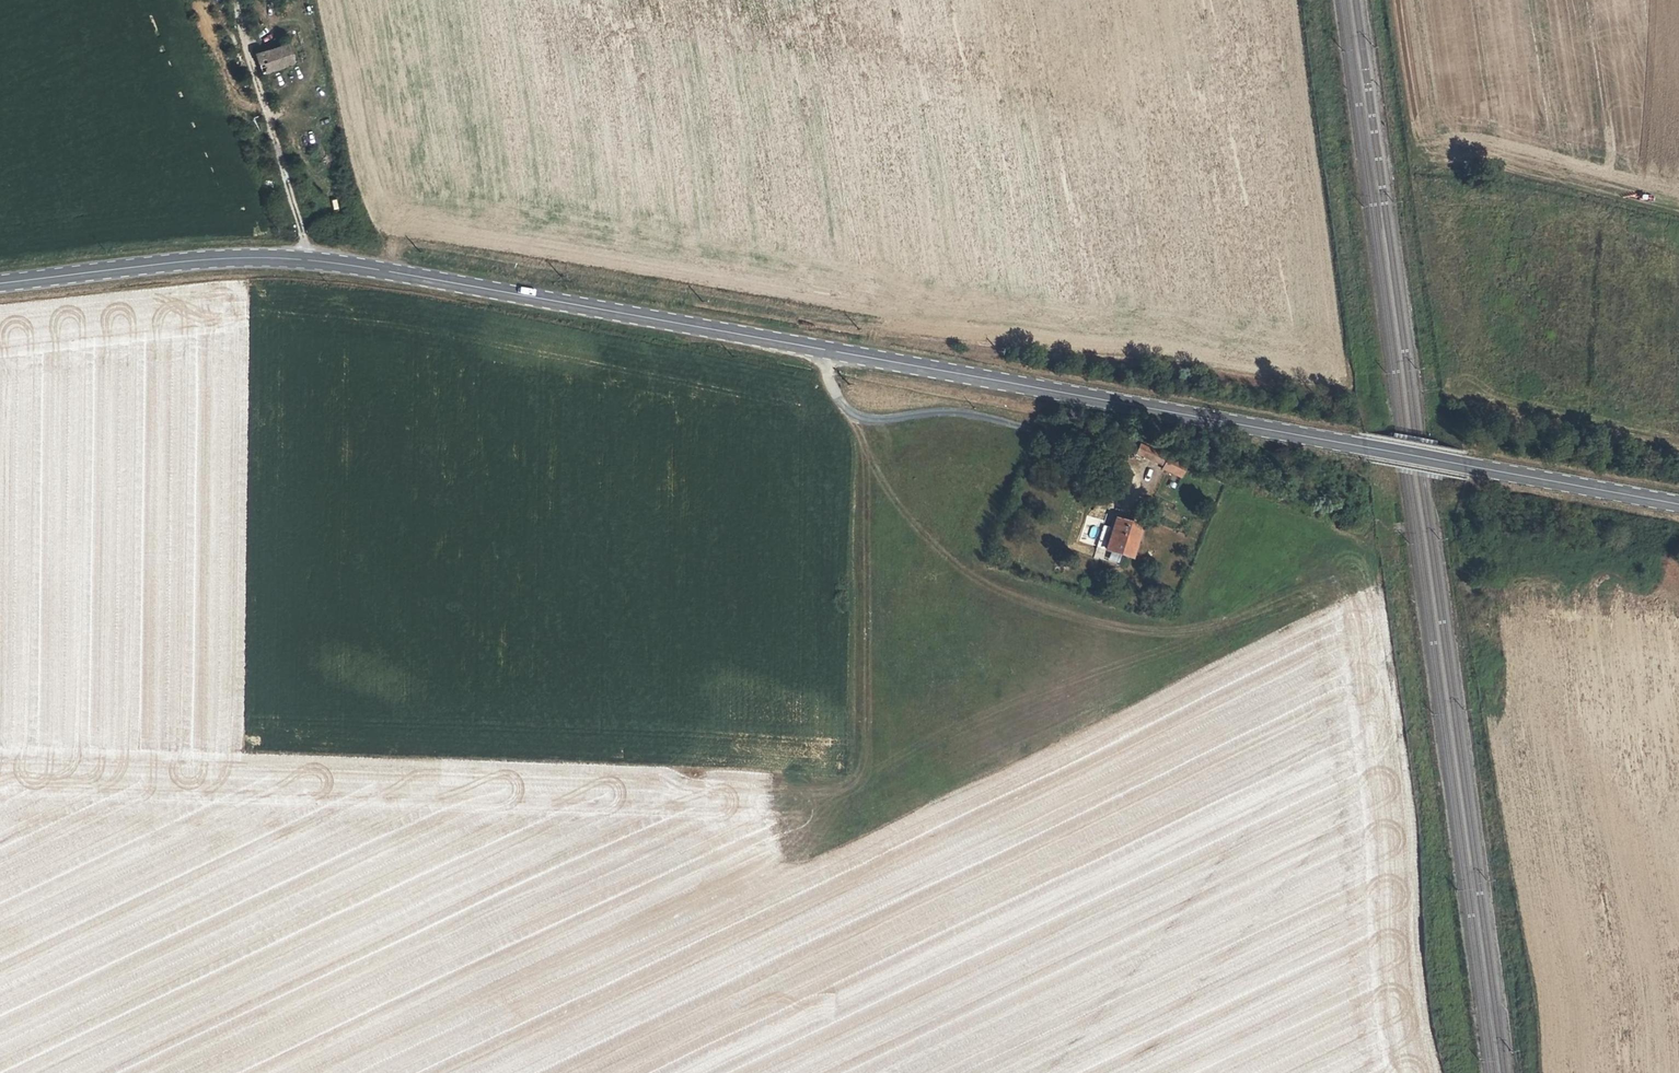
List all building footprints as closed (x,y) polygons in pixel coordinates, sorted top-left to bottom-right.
[(290,41),(254,54),(261,72),(296,60),(290,41)] [(1141,446),(1138,456),(1165,468),(1163,471),(1182,479),(1187,467),(1141,446)] [(1177,533),(1185,535),(1190,518),(1182,516),(1177,533)] [(1114,519),(1105,550),(1129,558),(1137,529),(1121,525),(1122,521),(1114,519)] [(1108,553),(1106,560),(1117,563),(1119,556),(1108,553)]
